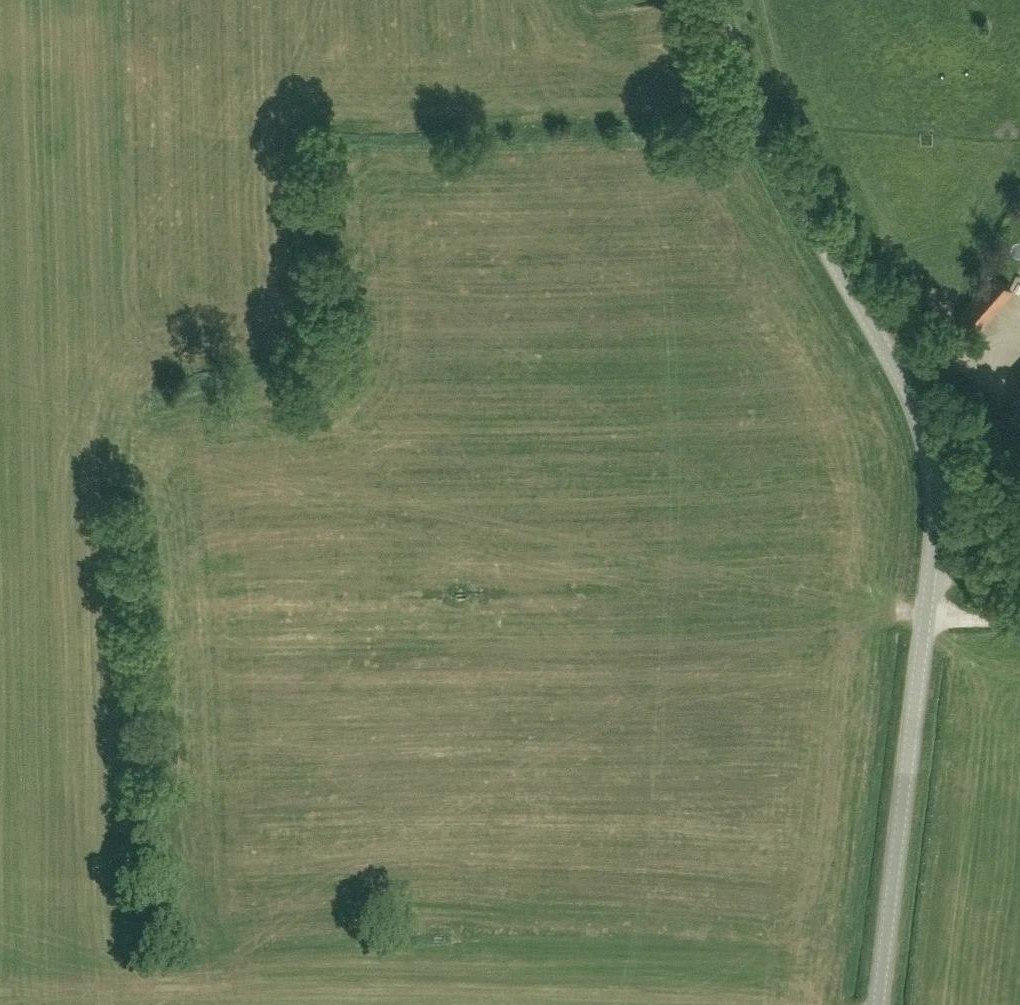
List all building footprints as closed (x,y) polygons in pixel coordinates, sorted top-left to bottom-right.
[(962,311),(979,327),(1011,291),(994,275),(962,311)] [(1001,421),(1019,430),(1019,385),(1001,421)]
